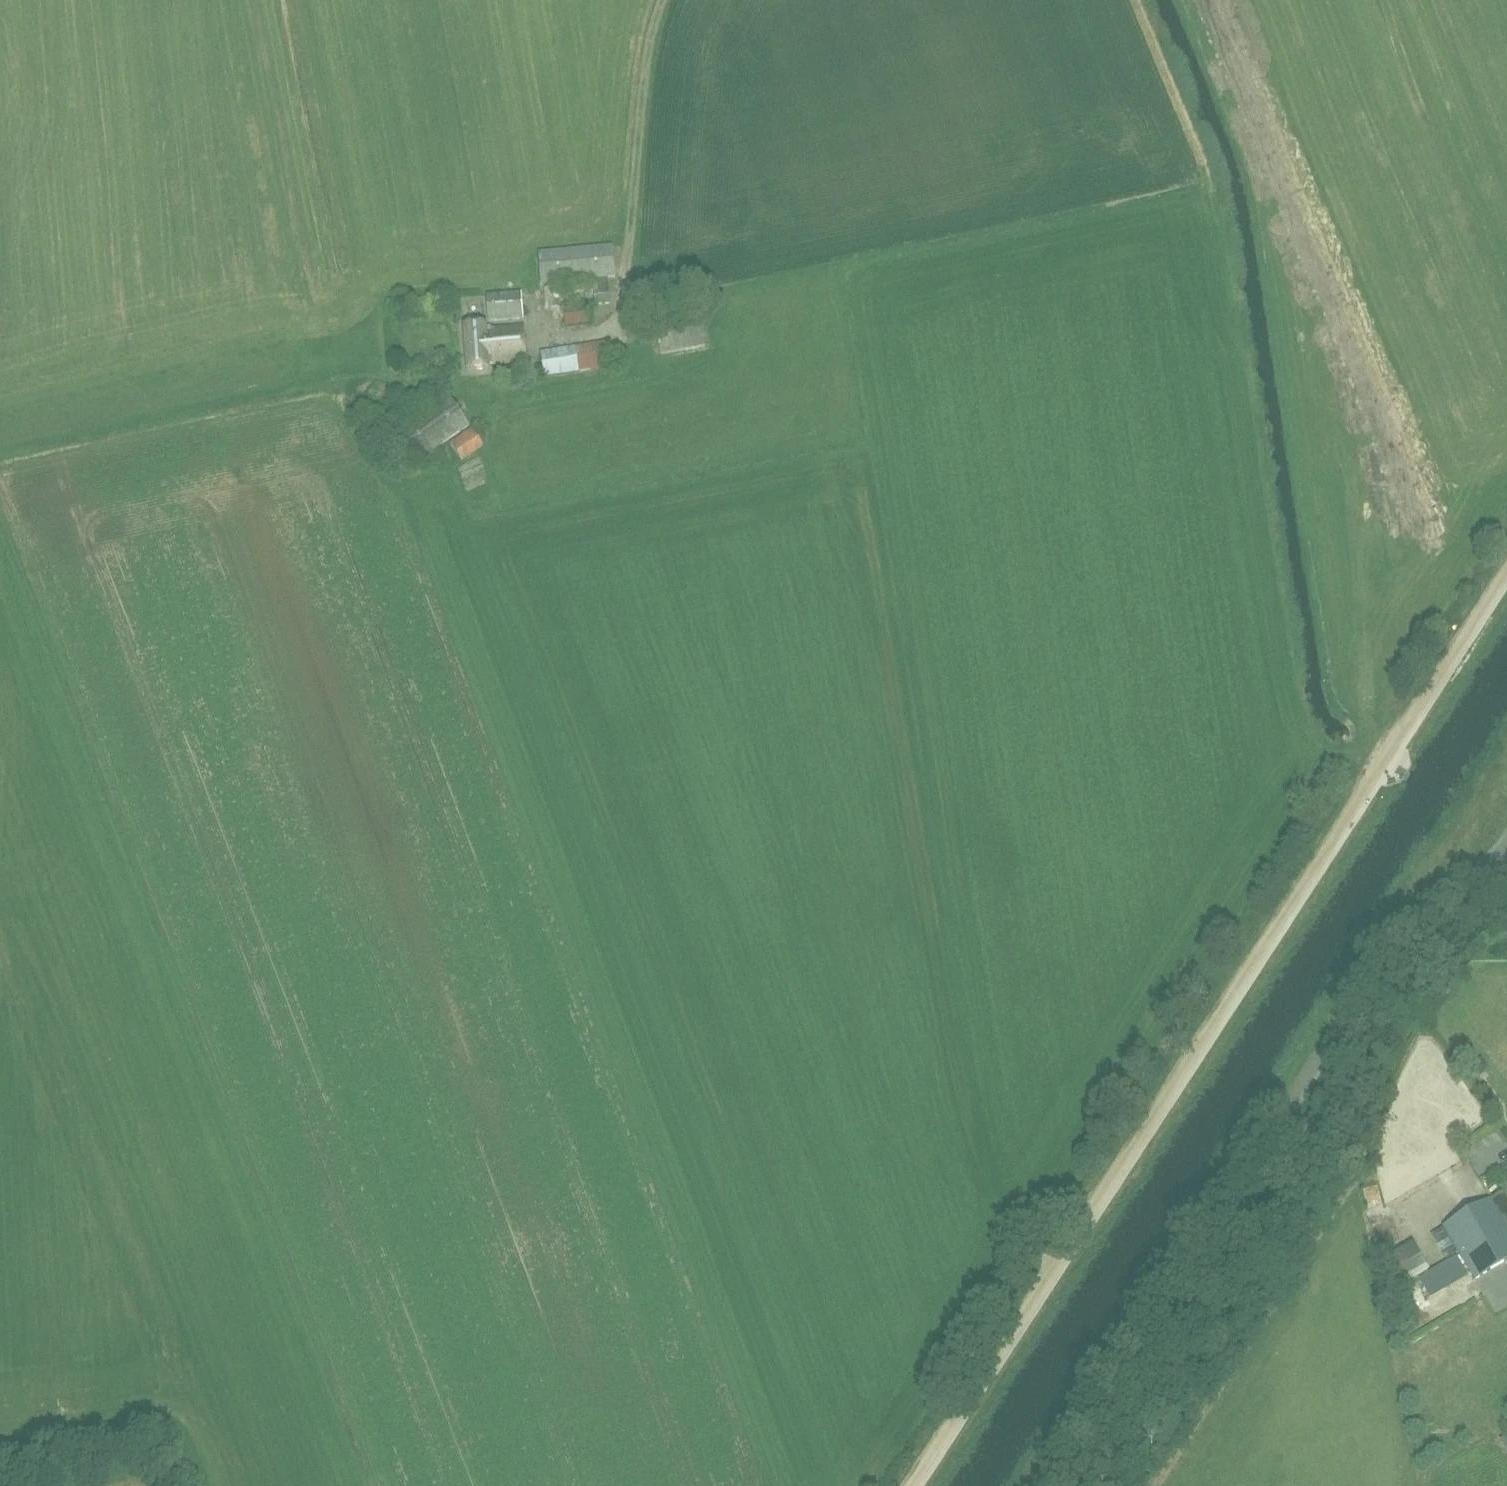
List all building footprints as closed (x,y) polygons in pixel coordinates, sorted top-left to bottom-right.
[(543,270),(617,267),(616,243),(542,246),(543,270)] [(549,292),(550,305),(563,305),(563,320),(593,319),(592,290),(549,292)] [(526,316),(525,294),(490,296),(492,317),(526,316)] [(489,330),(488,314),(470,315),(471,331),(489,330)] [(526,331),(491,333),(492,362),(528,360),(526,331)] [(605,348),(584,348),(584,365),(605,365),(605,348)] [(547,372),(583,367),(581,350),(545,355),(547,372)] [(397,432),(417,461),(468,425),(448,396),(397,432)] [(483,434),(460,443),(465,456),(488,447),(483,434)] [(1484,1176),(1506,1164),(1506,1147),(1503,1138),(1473,1152),(1484,1176)] [(1389,1185),(1404,1183),(1401,1161),(1385,1164),(1389,1185)] [(1410,1206),(1419,1205),(1418,1183),(1408,1184),(1410,1206)] [(1474,1280),(1506,1261),(1506,1229),(1490,1200),(1443,1227),(1474,1280)] [(1437,1304),(1424,1281),(1415,1286),(1427,1309),(1437,1304)]
